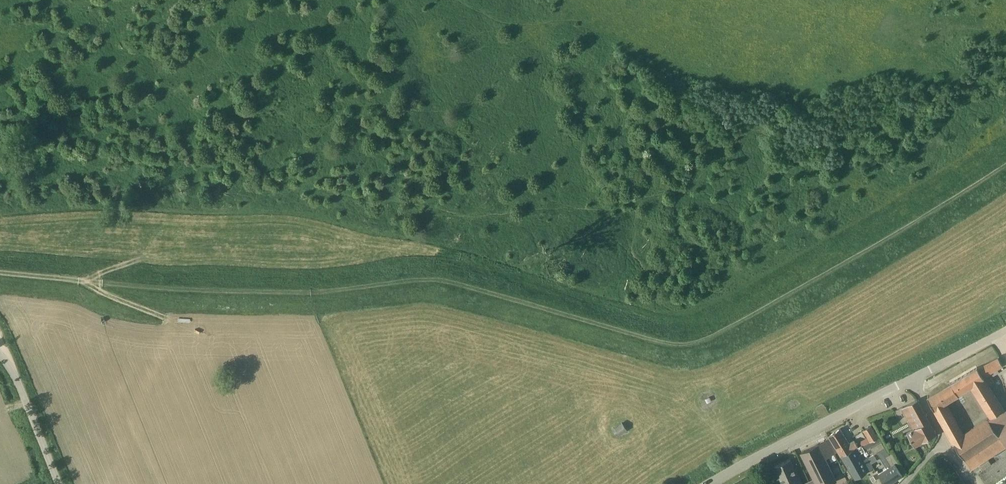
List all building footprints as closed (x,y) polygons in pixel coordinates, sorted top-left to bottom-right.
[(998,356),(993,346),(979,353),(984,363),(998,356)] [(998,357),(978,368),(977,367),(950,383),(927,397),(934,409),(953,442),(971,469),(1005,447),(1005,409),(985,377),(1003,366),(998,357)] [(907,432),(915,446),(937,434),(917,399),(902,408),(913,428),(907,432)] [(865,450),(870,448),(881,442),(871,425),(863,430),(869,440),(862,444),(865,450)] [(841,456),(856,447),(857,446),(854,441),(849,444),(840,429),(829,436),(841,456)] [(810,481),(811,483),(829,483),(837,480),(826,457),(836,452),(828,438),(799,453),(813,479),(810,481)] [(881,442),(870,448),(874,455),(877,453),(885,448),(881,442)] [(862,444),(856,447),(841,456),(855,478),(873,467),(868,457),(863,460),(859,454),(865,450),(862,444)] [(901,474),(895,464),(898,462),(892,453),(889,454),(885,448),(877,453),(887,468),(878,473),(885,483),(890,483),(903,476),(901,474)] [(979,474),(986,483),(993,483),(1005,475),(1005,455),(979,474)] [(790,459),(773,467),(781,483),(801,483),(790,459)]
